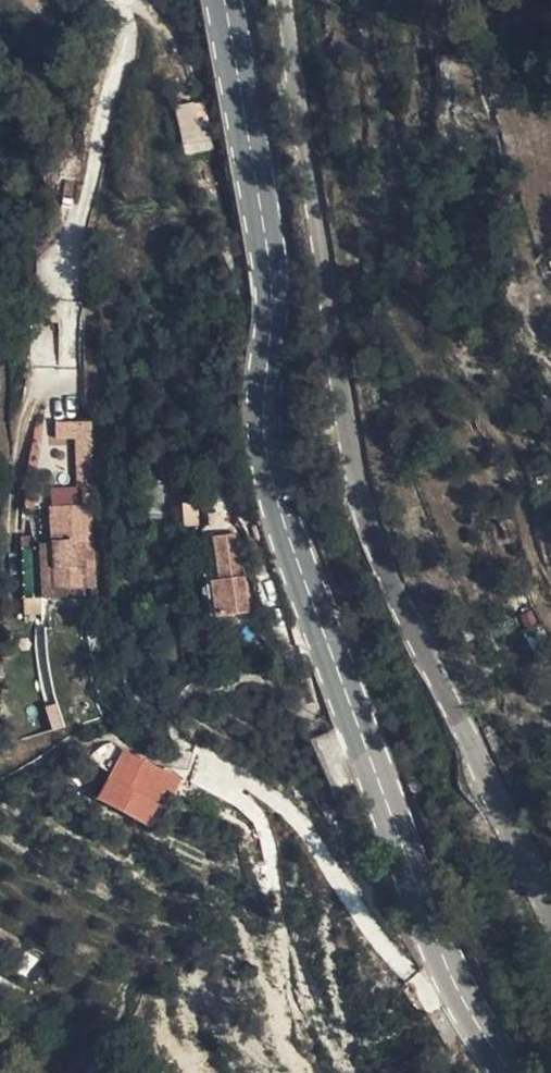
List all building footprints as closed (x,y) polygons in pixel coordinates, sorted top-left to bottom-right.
[(180,106),(184,147),(204,145),(200,104),(180,106)] [(195,492),(177,493),(177,514),(196,512),(195,492)] [(204,571),(207,609),(240,606),(233,526),(213,528),(214,570),(204,571)] [(92,550),(61,550),(63,597),(93,596),(92,550)] [(194,609),(207,609),(204,571),(204,567),(191,568),(194,609)] [(349,786),(328,730),(306,740),(327,794),(349,786)] [(169,787),(123,766),(107,797),(152,818),(169,787)] [(28,980),(39,950),(1,936),(0,939),(0,970),(28,980)]
